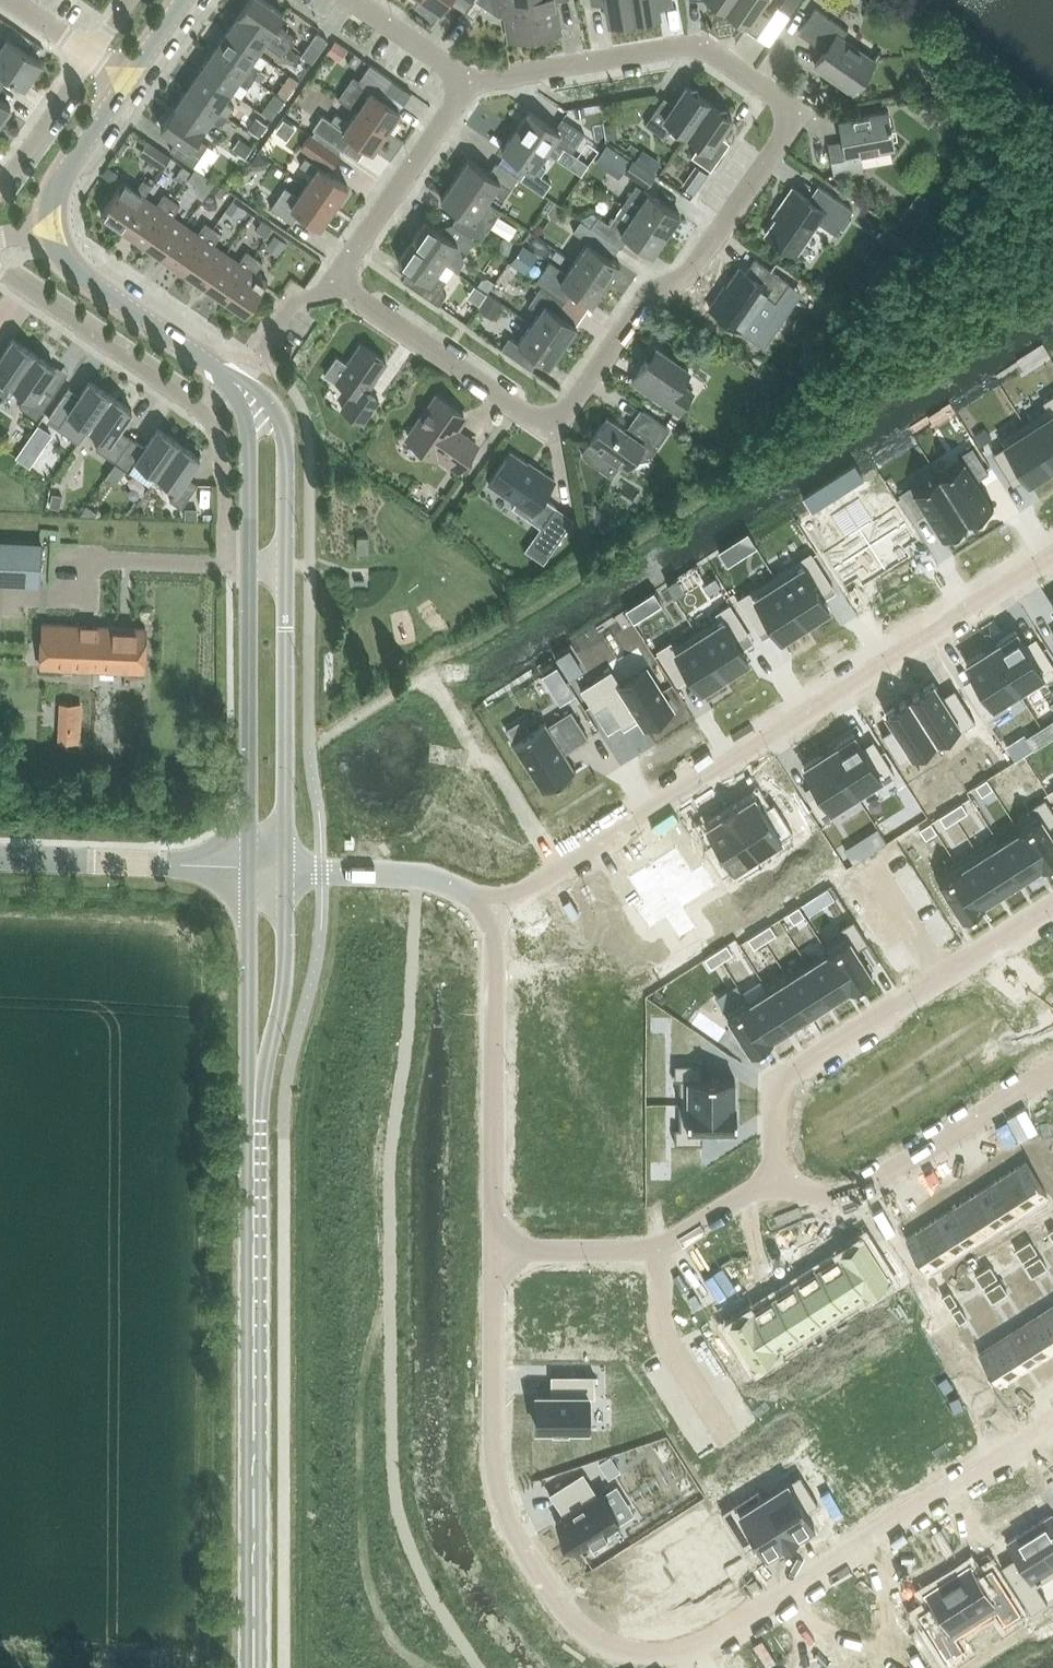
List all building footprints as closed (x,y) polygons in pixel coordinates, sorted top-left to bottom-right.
[(296,37),(276,23),(283,13),(264,0),(248,0),(240,12),(290,46),(296,37)] [(440,11),(447,0),(424,0),(440,11)] [(529,0),(475,0),(490,11),(503,9),(508,41),(535,36),(529,0)] [(558,0),(529,0),(535,36),(561,32),(556,0),(558,0)] [(631,0),(591,0),(592,3),(605,1),(609,24),(634,20),(631,0)] [(634,20),(660,16),(657,0),(631,0),(634,20)] [(732,0),(711,0),(725,10),(732,0)] [(725,10),(745,24),(743,27),(757,37),(773,13),(760,5),(763,0),(732,0),(725,10)] [(852,92),(874,61),(841,38),(847,30),(815,8),(798,32),(824,51),(814,65),(852,92)] [(283,56),(290,46),(240,12),(227,31),(256,52),(262,42),(283,56)] [(249,61),(256,52),(227,31),(213,50),(253,78),(260,69),(249,61)] [(316,32),(301,55),(311,62),(327,40),(316,32)] [(337,60),(347,49),(334,37),(324,48),(337,60)] [(3,71),(24,86),(41,62),(6,38),(0,47),(0,75),(3,71)] [(247,88),(253,78),(213,50),(200,70),(230,90),(236,80),(247,88)] [(339,99),(356,111),(386,131),(400,111),(379,96),(391,79),(369,64),(357,81),(353,79),(339,99)] [(223,99),(230,90),(200,70),(187,89),(227,116),(234,107),(223,99)] [(286,98),(297,77),(285,71),(274,91),(286,98)] [(687,134),(709,102),(686,86),(671,109),(661,101),(645,124),(663,137),(672,124),(687,134)] [(220,126),(227,116),(187,89),(174,108),(203,128),(210,118),(220,126)] [(258,106),(269,115),(281,101),(270,92),(258,106)] [(10,106),(0,99),(0,121),(10,106)] [(691,156),(700,162),(710,169),(726,147),(716,140),(731,117),(709,102),(687,134),(700,143),(691,156)] [(197,137),(203,128),(174,108),(160,127),(177,139),(170,150),(193,166),(207,145),(197,137)] [(564,148),(571,152),(584,134),(562,118),(555,128),(528,110),(515,130),(546,152),(556,159),(564,148)] [(372,151),(386,131),(356,111),(348,122),(335,114),(330,120),(322,114),(312,129),(343,150),(352,137),(372,151)] [(860,153),(895,147),(888,111),(838,120),(840,142),(828,144),(834,177),(863,172),(860,153)] [(289,124),(278,132),(287,143),(298,135),(289,124)] [(539,163),(546,152),(515,130),(501,149),(528,168),(520,179),(543,194),(551,183),(540,176),(546,168),(539,163)] [(310,134),(301,147),(330,168),(339,154),(310,134)] [(236,135),(229,149),(244,156),(251,143),(236,135)] [(137,154),(161,169),(170,156),(147,140),(137,154)] [(304,186),(334,206),(348,186),(318,166),(305,157),(300,165),(313,174),(304,186)] [(512,203),(503,198),(518,177),(496,162),(489,173),(468,158),(454,179),(501,211),(505,214),(512,203)] [(646,186),(654,175),(632,160),(624,171),(646,186)] [(614,189),(622,178),(605,168),(598,179),(614,189)] [(121,228),(144,196),(152,185),(143,179),(135,190),(122,181),(100,213),(121,228)] [(480,242),(501,211),(454,179),(440,199),(460,212),(452,223),(475,239),(480,242)] [(622,204),(666,234),(679,214),(636,185),(622,204)] [(795,255),(818,222),(835,234),(852,209),(817,185),(808,199),(792,187),(779,205),(783,207),(764,234),(795,255)] [(320,226),(334,206),(304,186),(297,196),(284,187),(270,208),(292,223),(299,212),(320,226)] [(142,242),(172,199),(164,193),(156,205),(144,196),(121,228),(142,242)] [(162,256),(185,224),(172,216),(180,205),(172,199),(142,242),(162,256)] [(652,254),(666,234),(622,204),(609,224),(598,216),(590,227),(593,229),(619,247),(626,236),(652,254)] [(452,223),(445,234),(425,220),(412,240),(443,262),(457,272),(463,260),(461,258),(475,239),(452,223)] [(593,229),(590,227),(580,220),(572,231),(586,240),(593,229)] [(183,271),(213,227),(205,222),(197,233),(185,224),(162,256),(183,271)] [(204,285),(225,253),(213,244),(221,233),(213,227),(183,271),(204,285)] [(435,273),(443,262),(412,240),(398,260),(417,274),(409,285),(438,305),(446,293),(440,289),(446,281),(435,273)] [(573,261),(605,283),(619,263),(587,241),(573,261)] [(512,248),(507,261),(524,267),(529,255),(512,248)] [(224,299),(254,256),(246,250),(238,261),(225,253),(204,285),(224,299)] [(254,256),(224,299),(245,314),(267,282),(254,273),(262,261),(254,256)] [(775,301),(789,282),(755,259),(745,272),(739,268),(726,286),(727,286),(711,309),(741,330),(765,294),(775,301)] [(605,283),(573,261),(566,272),(549,261),(535,281),(541,285),(564,301),(572,290),(591,303),(605,283)] [(557,311),(564,301),(541,285),(528,305),(538,312),(531,323),(562,345),(576,325),(557,311)] [(489,294),(480,308),(495,316),(503,302),(489,294)] [(548,365),(562,345),(531,323),(517,343),(508,337),(501,348),(522,363),(530,352),(548,365)] [(34,353),(13,338),(0,357),(0,393),(4,396),(12,385),(34,353)] [(336,357),(325,374),(352,393),(341,409),(362,423),(378,400),(366,391),(386,362),(360,344),(346,364),(336,357)] [(679,384),(688,370),(655,347),(631,380),(679,413),(692,393),(679,384)] [(34,353),(12,385),(24,393),(19,407),(36,418),(53,395),(42,387),(55,368),(34,353)] [(88,427),(110,395),(89,381),(76,400),(65,392),(48,416),(60,424),(68,413),(88,427)] [(1023,420),(1052,466),(1052,465),(1052,393),(1042,400),(1045,406),(1023,420)] [(115,462),(131,438),(118,429),(131,410),(110,395),(88,427),(100,435),(96,449),(115,462)] [(454,430),(464,416),(437,397),(408,438),(435,457),(437,454),(458,469),(475,444),(454,430)] [(649,459),(669,429),(643,411),(631,429),(625,430),(606,417),(589,442),(582,452),(582,457),(611,477),(620,464),(627,469),(633,462),(649,459)] [(1005,444),(992,452),(1008,478),(1021,470),(1028,481),(1052,466),(1023,420),(999,436),(1005,444)] [(157,474),(178,443),(157,428),(144,447),(131,438),(115,462),(147,485),(155,473),(157,474)] [(178,443),(157,474),(177,488),(169,500),(181,508),(197,484),(186,476),(199,457),(178,443)] [(967,520),(991,504),(976,480),(988,472),(972,446),(958,455),(961,459),(938,474),(967,520)] [(510,452),(488,483),(517,504),(515,507),(516,510),(541,528),(556,506),(543,497),(555,480),(537,468),(536,470),(510,452)] [(967,520),(938,474),(915,488),(912,484),(898,493),(914,519),(927,510),(943,535),(967,520)] [(859,496),(844,506),(886,571),(910,556),(905,548),(918,540),(896,505),(874,519),(859,496)] [(844,538),(822,552),(844,587),(857,579),(862,587),(886,571),(844,506),(829,515),(844,538)] [(356,550),(356,552),(368,552),(368,536),(357,536),(356,550)] [(39,544),(0,542),(0,582),(37,584),(39,544)] [(811,551),(774,574),(805,623),(829,608),(820,593),(832,585),(811,551)] [(774,574),(737,598),(759,632),(771,624),(781,638),(805,623),(774,574)] [(718,616),(696,630),(724,675),(748,659),(735,639),(748,631),(729,602),(715,611),(718,616)] [(145,628),(42,624),(40,667),(143,672),(145,628)] [(990,646),(1020,693),(1052,671),(1052,665),(1042,648),(1031,655),(1015,629),(996,641),(997,642),(990,646)] [(670,640),(656,649),(678,684),(690,676),(700,690),(724,675),(696,630),(673,644),(670,640)] [(984,649),(965,661),(981,686),(970,693),(984,715),(1020,693),(990,646),(984,650),(984,649)] [(644,726),(671,708),(646,668),(620,684),(611,669),(580,689),(594,711),(607,703),(620,723),(623,728),(624,727),(621,723),(636,713),(644,726)] [(933,682),(909,697),(938,743),(975,720),(972,715),(954,687),(941,695),(933,682)] [(894,726),(881,734),(899,762),(934,739),(937,743),(938,743),(909,697),(908,697),(885,712),(894,726)] [(80,743),(82,704),(59,702),(57,741),(80,743)] [(563,752),(587,737),(570,710),(546,725),(544,722),(530,730),(522,718),(506,728),(514,741),(512,742),(542,790),(574,770),(563,752)] [(835,746),(829,750),(858,796),(894,773),(880,751),(869,758),(853,732),(834,744),(835,746)] [(821,752),(802,764),(819,790),(808,797),(822,819),(858,796),(829,750),(822,754),(821,752)] [(986,777),(975,784),(981,794),(992,787),(986,777)] [(738,806),(730,811),(762,861),(763,860),(757,851),(791,830),(773,801),(762,808),(754,796),(738,806)] [(1015,823),(1042,865),(1052,859),(1052,836),(1047,827),(1052,823),(1052,810),(1044,796),(1031,805),(1035,810),(1015,823)] [(961,801),(950,808),(956,817),(967,811),(961,801)] [(950,808),(939,815),(945,824),(956,817),(950,808)] [(714,838),(703,845),(721,874),(732,867),(738,876),(762,861),(730,811),(722,816),(706,826),(714,838)] [(996,835),(995,835),(1022,877),(1040,865),(1041,866),(1042,865),(1015,823),(1014,823),(1018,830),(1000,841),(996,835)] [(995,835),(975,848),(1002,890),(1022,877),(995,835)] [(676,845),(653,860),(695,927),(696,926),(683,906),(716,884),(702,862),(691,869),(676,845)] [(975,848),(955,861),(983,903),(984,903),(983,902),(1002,890),(975,848)] [(644,865),(627,876),(642,898),(634,903),(649,927),(666,916),(679,937),(695,927),(653,860),(650,862),(651,864),(646,867),(644,865)] [(955,861),(934,874),(962,917),(983,903),(955,861)] [(594,897),(568,914),(596,958),(620,942),(625,950),(642,940),(618,903),(603,913),(594,897)] [(798,904),(787,911),(793,921),(804,914),(798,904)] [(844,932),(824,944),(851,987),(872,974),(856,949),(868,941),(853,918),(840,926),(844,932)] [(769,923),(758,930),(764,939),(775,933),(769,923)] [(758,930),(748,937),(754,946),(764,939),(758,930)] [(726,943),(715,950),(721,959),(732,952),(726,943)] [(827,951),(808,963),(830,999),(849,987),(850,988),(851,987),(824,944),(823,945),(827,951)] [(785,969),(784,970),(810,1012),(830,999),(808,963),(789,975),(785,969)] [(784,970),(764,982),(790,1024),(810,1012),(784,970)] [(745,995),(744,995),(771,1038),(772,1037),(771,1036),(790,1024),(764,982),(763,983),(767,989),(749,1001),(745,995)] [(744,995),(723,1008),(750,1051),(771,1038),(744,995)] [(674,1063),(674,1078),(679,1078),(679,1103),(735,1103),(735,1101),(734,1101),(734,1077),(702,1077),(702,1063),(674,1063)] [(674,1127),(674,1142),(702,1142),(702,1128),(735,1128),(735,1103),(679,1103),(679,1127),(674,1127)] [(1036,1128),(1052,1154),(1052,1118),(1036,1128)] [(1025,1160),(1006,1172),(1027,1206),(1046,1193),(1025,1160)] [(1006,1172),(986,1185),(1007,1218),(1027,1206),(1006,1172)] [(986,1185),(966,1198),(987,1231),(1007,1218),(986,1185)] [(966,1198),(946,1210),(967,1244),(987,1231),(966,1198)] [(946,1210),(926,1223),(947,1256),(967,1244),(946,1210)] [(926,1223),(905,1237),(926,1270),(947,1256),(926,1223)] [(1030,1237),(1022,1242),(1029,1253),(1037,1248),(1030,1237)] [(862,1239),(839,1254),(864,1293),(885,1280),(888,1284),(903,1275),(887,1250),(874,1258),(862,1239)] [(1022,1242),(1014,1247),(1021,1258),(1029,1253),(1022,1242)] [(839,1255),(818,1269),(841,1306),(863,1292),(863,1293),(864,1293),(839,1254),(839,1255)] [(1041,1254),(1033,1259),(1040,1271),(1048,1266),(1041,1254)] [(1033,1259),(1025,1264),(1032,1276),(1040,1271),(1033,1259)] [(990,1262),(982,1267),(989,1279),(997,1274),(990,1262)] [(982,1267),(974,1272),(981,1284),(989,1279),(982,1267)] [(818,1269),(796,1283),(819,1320),(841,1306),(818,1269)] [(1001,1279),(993,1284),(1000,1296),(1008,1291),(1001,1279)] [(796,1283),(774,1297),(797,1334),(819,1320),(796,1283)] [(993,1284),(985,1289),(992,1301),(1000,1296),(993,1284)] [(949,1288),(941,1293),(948,1305),(957,1300),(949,1288)] [(752,1310),(751,1310),(776,1349),(777,1349),(776,1348),(797,1334),(774,1297),(752,1310)] [(960,1305),(952,1310),(959,1322),(968,1317),(960,1305)] [(1040,1314),(1052,1335),(1052,1305),(1040,1314)] [(751,1310),(728,1325),(753,1364),(776,1349),(751,1310)] [(1020,1327),(1041,1360),(1052,1352),(1052,1335),(1040,1314),(1020,1327)] [(1020,1327),(1000,1339),(1021,1372),(1041,1360),(1020,1327)] [(1000,1339),(979,1353),(1000,1386),(1021,1372),(1000,1339)] [(536,1393),(536,1426),(551,1426),(551,1429),(569,1429),(569,1426),(588,1426),(588,1395),(594,1395),(594,1373),(550,1373),(550,1375),(556,1375),(556,1393),(536,1393)] [(949,1389),(928,1403),(950,1437),(971,1424),(949,1389)] [(583,1470),(549,1492),(550,1493),(556,1489),(566,1504),(568,1502),(573,1510),(556,1521),(574,1550),(590,1539),(592,1543),(607,1533),(605,1530),(619,1521),(601,1492),(598,1494),(583,1470)] [(758,1487),(757,1488),(790,1539),(798,1534),(797,1534),(814,1523),(805,1510),(818,1502),(799,1474),(764,1496),(758,1487)] [(757,1488),(721,1511),(745,1549),(757,1541),(765,1554),(782,1543),(782,1544),(790,1539),(757,1488)] [(1028,1527),(1052,1566),(1052,1517),(1051,1513),(1028,1527)] [(714,1521),(664,1552),(671,1564),(668,1566),(669,1567),(676,1577),(675,1577),(676,1579),(680,1576),(693,1598),(710,1588),(710,1589),(715,1586),(714,1585),(726,1577),(719,1566),(721,1565),(720,1564),(733,1555),(734,1557),(736,1556),(714,1521)] [(1001,1565),(1024,1602),(1028,1608),(1031,1612),(1047,1602),(1044,1597),(1041,1592),(1036,1584),(1052,1573),(1052,1566),(1028,1527),(1006,1541),(1015,1556),(1001,1565)] [(970,1565),(947,1579),(975,1623),(996,1610),(1004,1623),(1020,1613),(991,1566),(977,1576),(970,1565)] [(932,1604),(918,1613),(947,1660),(963,1649),(955,1636),(975,1623),(947,1579),(925,1593),(932,1604)]
